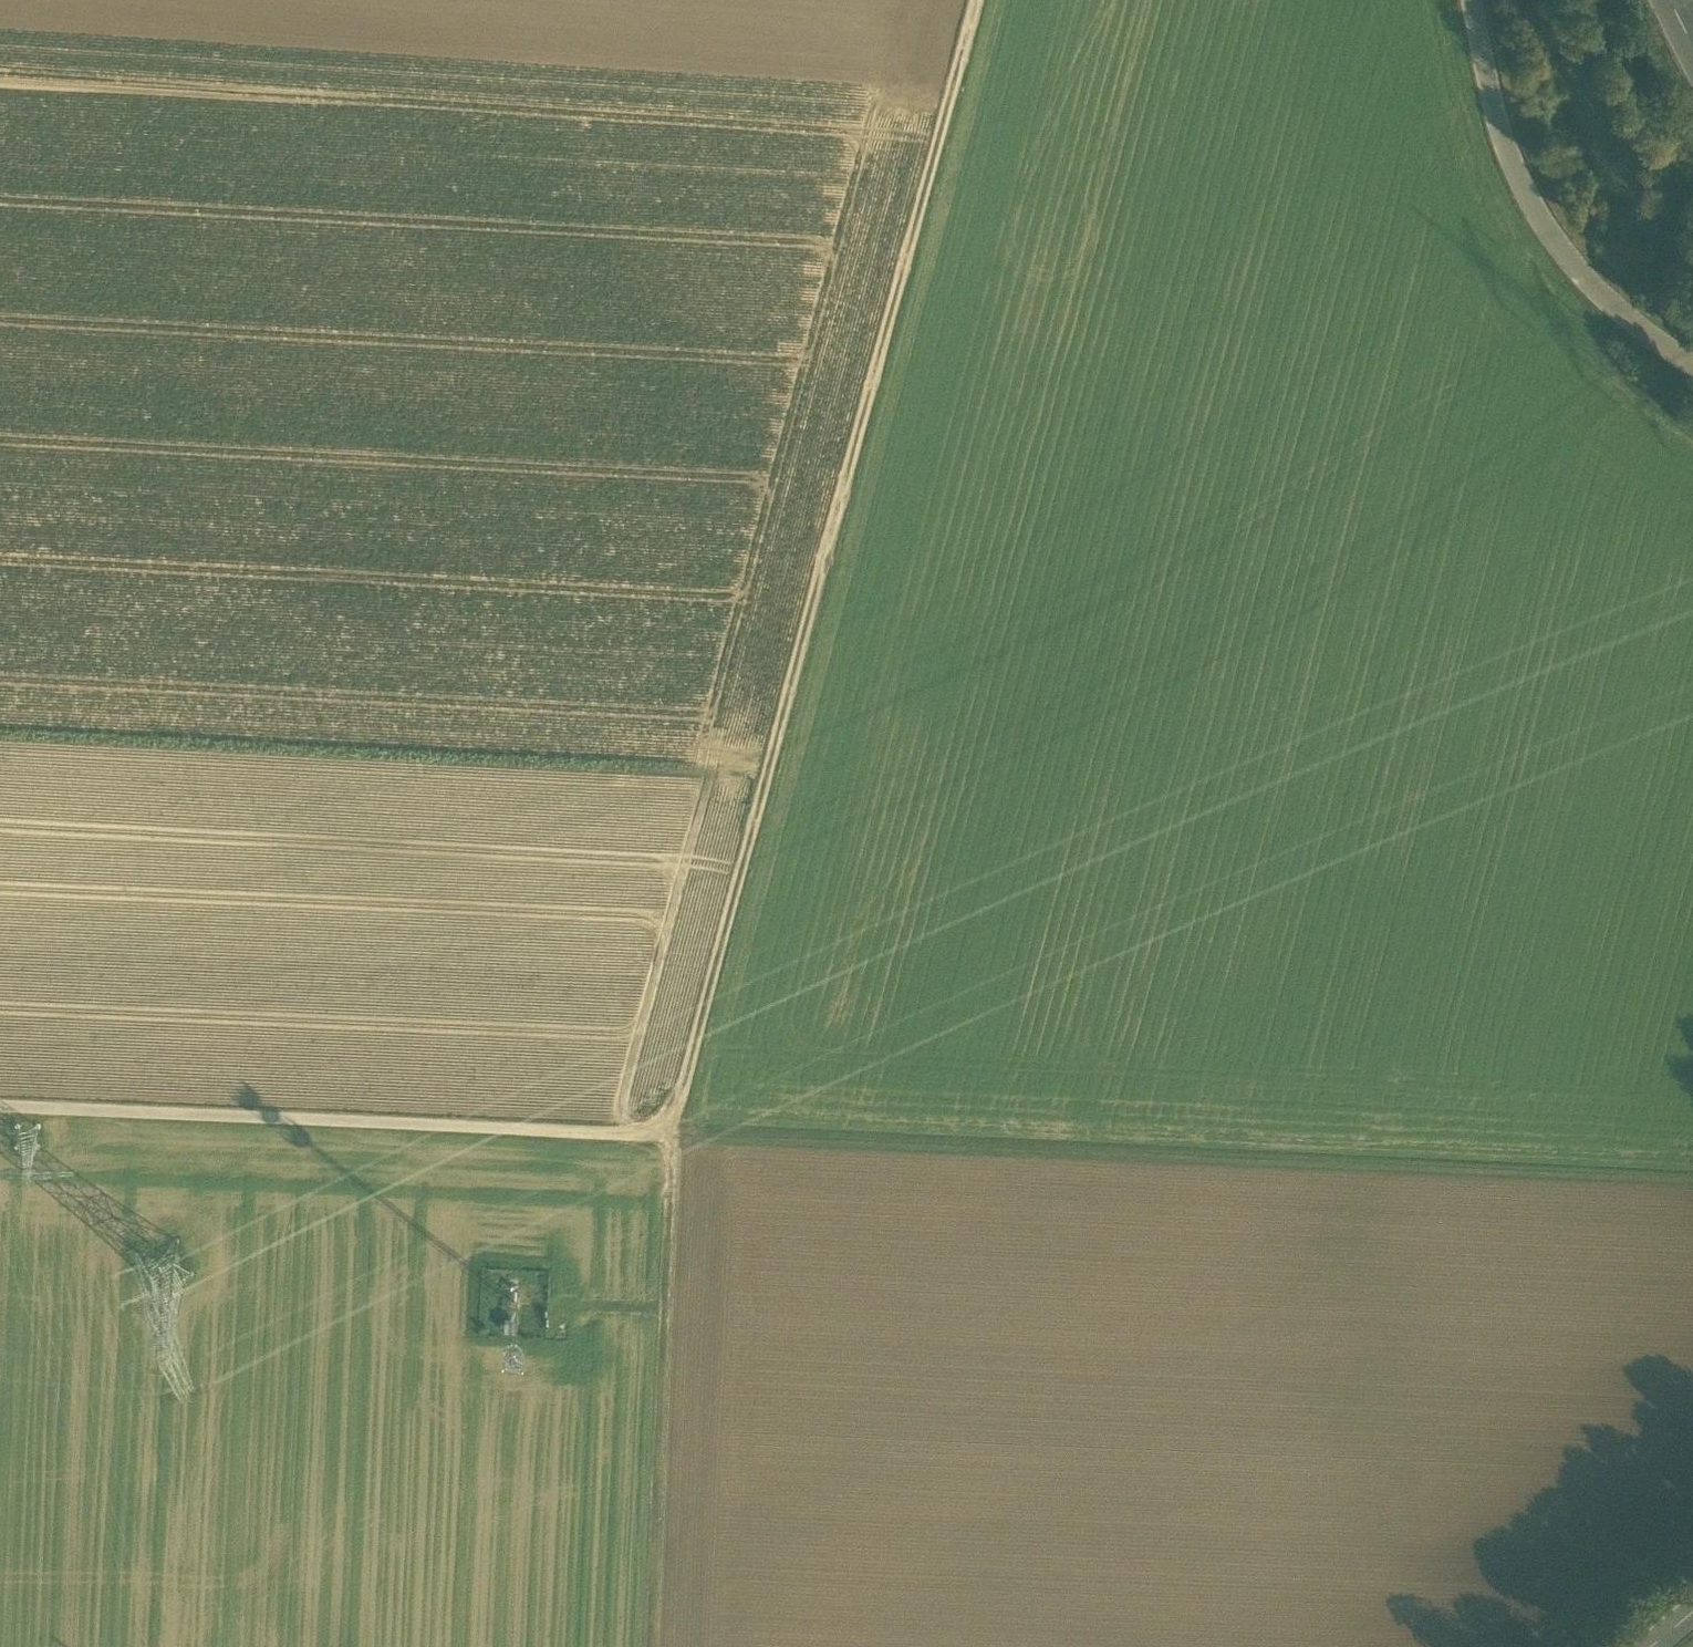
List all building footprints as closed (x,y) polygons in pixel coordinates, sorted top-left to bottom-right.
[(517,1320),(505,1319),(504,1330),(516,1331),(517,1320)]
